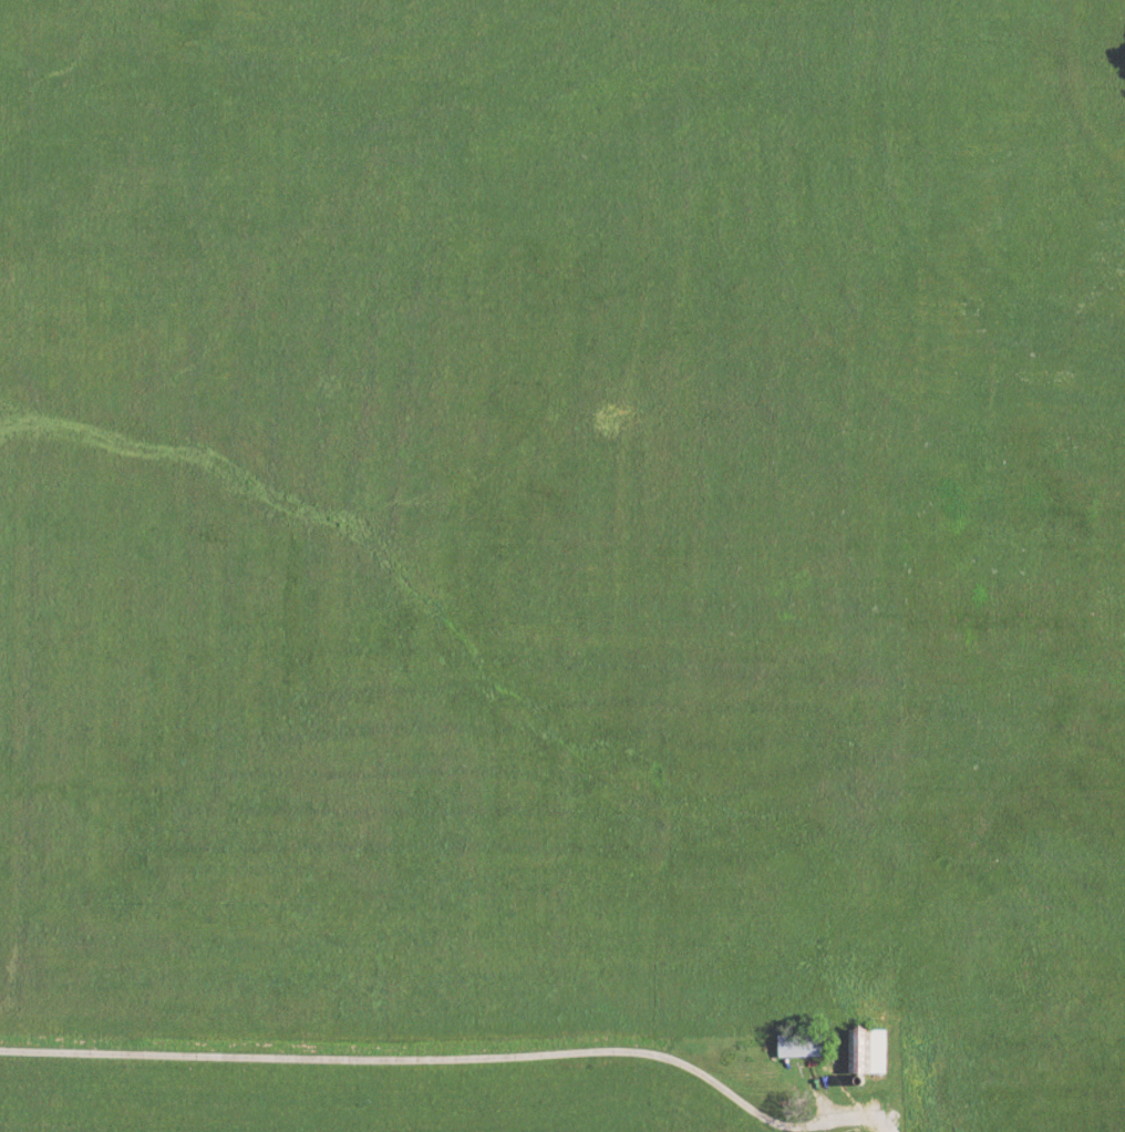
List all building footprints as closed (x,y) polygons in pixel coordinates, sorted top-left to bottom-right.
[(883,1074),(882,1030),(845,1030),(846,1075),(883,1074)] [(773,1043),(773,1059),(816,1057),(815,1041),(773,1043)]
